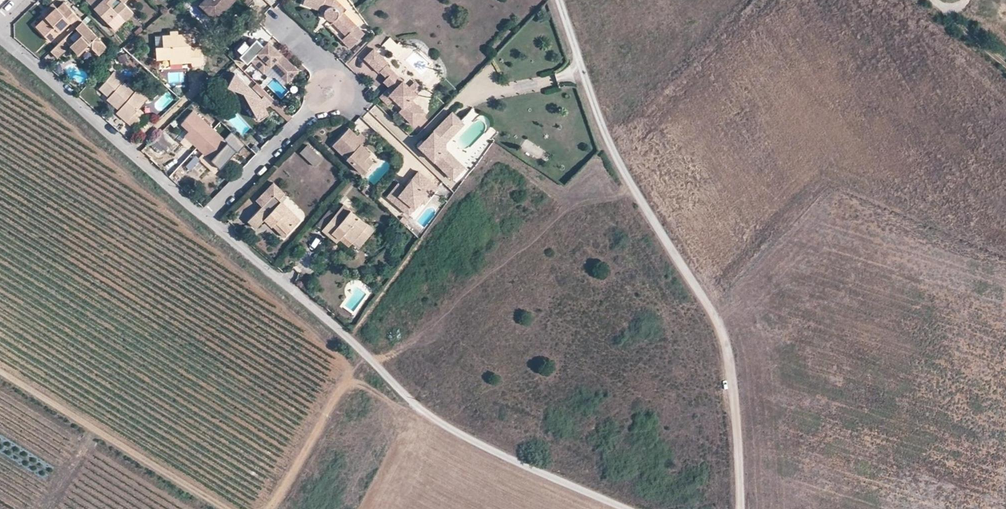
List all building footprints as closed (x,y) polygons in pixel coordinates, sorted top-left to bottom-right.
[(122,1),(121,0),(86,0),(93,8),(95,6),(107,19),(106,21),(113,28),(131,11),(122,1)] [(198,3),(214,19),(232,0),(201,0),(198,3)] [(342,40),(350,48),(364,33),(342,12),(342,7),(335,0),(303,0),(302,5),(320,10),(321,7),(326,8),(324,10),(323,12),(323,14),(324,16),(325,18),(326,19),(327,20),(328,21),(331,21),(332,21),(333,21),(332,22),(346,36),(342,40)] [(73,28),(81,21),(62,2),(57,8),(56,8),(55,7),(44,18),(35,27),(48,40),(67,22),(73,28)] [(40,15),(44,18),(55,7),(56,8),(57,8),(55,7),(51,3),(40,15)] [(103,23),(106,21),(107,19),(95,6),(93,8),(91,10),(103,23)] [(105,46),(81,21),(73,28),(49,51),(55,57),(69,45),(76,53),(83,47),(90,47),(96,54),(105,46)] [(328,27),(342,40),(346,36),(332,22),(328,27)] [(140,26),(133,31),(136,35),(143,29),(140,26)] [(154,45),(157,59),(169,58),(170,63),(190,61),(191,65),(201,64),(199,46),(192,47),(191,31),(179,32),(179,28),(170,29),(171,33),(164,34),(165,44),(154,45)] [(268,42),(259,51),(253,45),(244,54),(263,73),(270,65),(287,81),(297,71),(281,54),(272,46),(268,42)] [(410,115),(406,119),(414,127),(426,114),(413,101),(418,96),(388,67),(390,65),(375,50),(365,60),(374,68),(380,75),(382,73),(388,80),(394,85),(398,89),(391,96),(388,93),(382,99),(390,107),(396,101),(405,110),(410,115)] [(120,62),(126,59),(123,54),(117,57),(120,62)] [(128,99),(133,93),(112,73),(98,88),(108,97),(106,99),(118,110),(115,112),(133,128),(145,115),(138,108),(128,99)] [(233,73),(226,86),(241,92),(257,119),(267,113),(259,98),(233,73)] [(390,90),(388,93),(391,96),(398,89),(394,85),(388,80),(384,84),(390,90)] [(136,89),(133,93),(128,99),(138,108),(146,98),(136,89)] [(292,117),(266,93),(261,98),(272,108),(273,108),(288,121),(292,117)] [(401,114),(406,119),(410,115),(405,110),(401,114)] [(188,132),(184,136),(185,137),(193,144),(203,153),(220,168),(236,151),(238,153),(245,145),(232,133),(225,140),(193,111),(181,125),(188,132)] [(444,140),(462,121),(453,112),(426,140),(420,147),(454,180),(461,173),(449,162),(452,159),(444,151),(444,140)] [(363,117),(355,123),(362,132),(369,127),(363,117)] [(465,124),(462,121),(444,140),(444,151),(452,159),(449,162),(461,173),(466,167),(447,150),(447,141),(465,124)] [(362,174),(369,167),(364,161),(368,157),(370,155),(360,145),(366,139),(360,133),(357,136),(354,133),(348,128),(332,145),(362,174)] [(188,149),(193,144),(185,137),(180,142),(188,149)] [(314,166),(320,159),(307,146),(300,152),(314,166)] [(215,173),(220,168),(203,153),(199,159),(215,173)] [(373,163),(368,157),(364,161),(369,167),(373,163)] [(387,197),(403,212),(409,205),(414,210),(421,202),(427,194),(431,198),(438,189),(419,173),(412,180),(404,189),(398,184),(387,197)] [(247,221),(255,228),(263,220),(266,217),(274,224),(275,223),(287,233),(300,220),(279,199),(284,193),(272,182),(255,201),(261,206),(247,221)] [(424,205),(431,198),(427,194),(421,202),(424,205)] [(334,228),(342,234),(351,242),(353,240),(358,235),(365,240),(373,229),(350,210),(343,204),(321,230),(328,235),(331,232),(334,228)] [(408,216),(414,210),(409,205),(403,212),(408,216)] [(272,227),(274,224),(266,217),(263,220),(271,227),(272,227)] [(283,237),(287,233),(275,223),(274,224),(272,227),(283,237)] [(339,238),(342,234),(334,228),(331,232),(339,238)] [(364,240),(365,240),(358,235),(353,240),(360,245),(364,240)]
